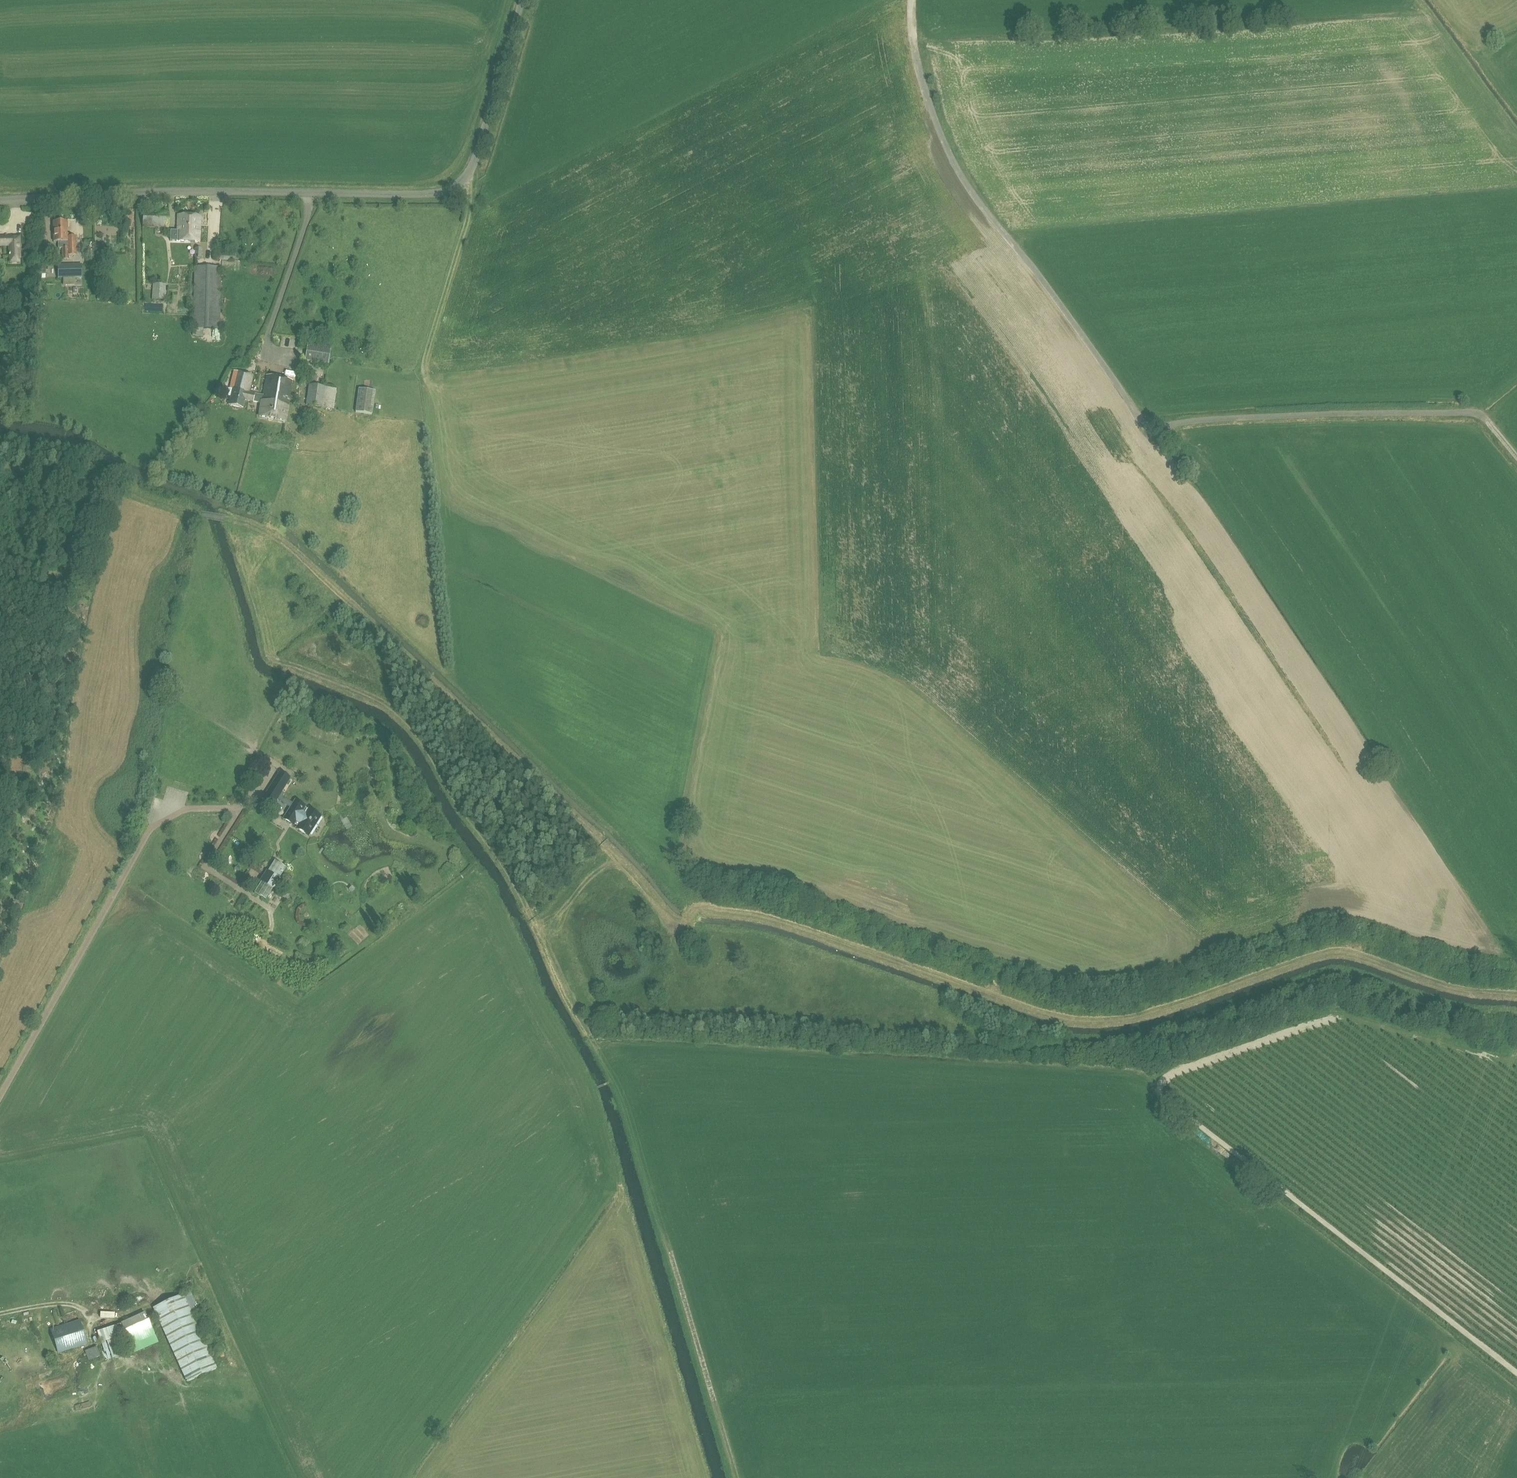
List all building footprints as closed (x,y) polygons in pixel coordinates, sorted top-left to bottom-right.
[(169,227),(169,211),(143,210),(142,226),(169,227)] [(199,241),(199,217),(179,216),(178,231),(170,231),(170,241),(179,241),(199,241)] [(53,242),(58,242),(58,248),(62,248),(62,260),(69,260),(69,255),(76,255),(75,236),(67,236),(66,221),(53,221),(53,242)] [(9,246),(9,259),(20,259),(20,237),(0,237),(0,246),(9,246)] [(215,249),(215,261),(229,261),(230,250),(215,249)] [(40,274),(46,274),(46,266),(50,266),(50,259),(41,259),(41,266),(40,274)] [(63,278),(71,278),(82,278),(82,264),(57,265),(57,278),(63,278)] [(193,329),(203,329),(220,330),(222,267),(194,266),(193,329)] [(152,283),(152,300),(165,301),(166,284),(152,283)] [(328,365),(331,347),(307,344),(304,361),(328,365)] [(253,401),(254,401),(255,394),(249,393),(252,375),(233,371),(230,388),(232,389),(229,405),(243,408),(245,400),(253,401)] [(255,394),(254,401),(261,402),(259,416),(285,421),(292,380),(266,375),(262,396),(255,394)] [(333,410),(336,389),(309,384),(305,405),(333,410)] [(372,415),(375,391),(358,388),(355,412),(372,415)] [(205,425),(213,433),(224,422),(216,414),(205,425)] [(266,781),(268,767),(259,765),(256,779),(266,781)] [(290,778),(280,771),(274,780),(285,786),(290,778)] [(285,786),(274,780),(269,788),(280,795),(285,786)] [(277,798),(280,795),(269,788),(264,796),(275,803),(276,801),(277,798)] [(275,803),(264,796),(260,802),(271,809),(275,803)] [(284,818),(292,824),(293,825),(294,824),(296,821),(298,822),(300,824),(298,827),(297,829),(308,835),(316,823),(320,816),(318,815),(309,809),(309,810),(305,807),(295,800),(284,818)] [(268,871),(279,878),(286,867),(274,860),(267,871),(268,871)] [(280,879),(279,879),(279,878),(268,871),(267,871),(260,881),(261,881),(272,889),(273,890),(280,879)] [(272,889),(261,881),(254,892),(265,900),(272,889)] [(217,1369),(190,1310),(196,1307),(189,1291),(183,1294),(152,1308),(186,1381),(217,1369)] [(146,1311),(150,1319),(155,1317),(150,1309),(146,1311)] [(106,1359),(122,1354),(119,1345),(129,1341),(134,1353),(158,1342),(144,1312),(121,1323),(121,1324),(97,1331),(106,1359)] [(97,1318),(99,1323),(115,1320),(114,1314),(97,1318)] [(80,1321),(51,1330),(58,1353),(87,1344),(80,1321)] [(88,1359),(99,1355),(96,1346),(85,1351),(88,1359)]
